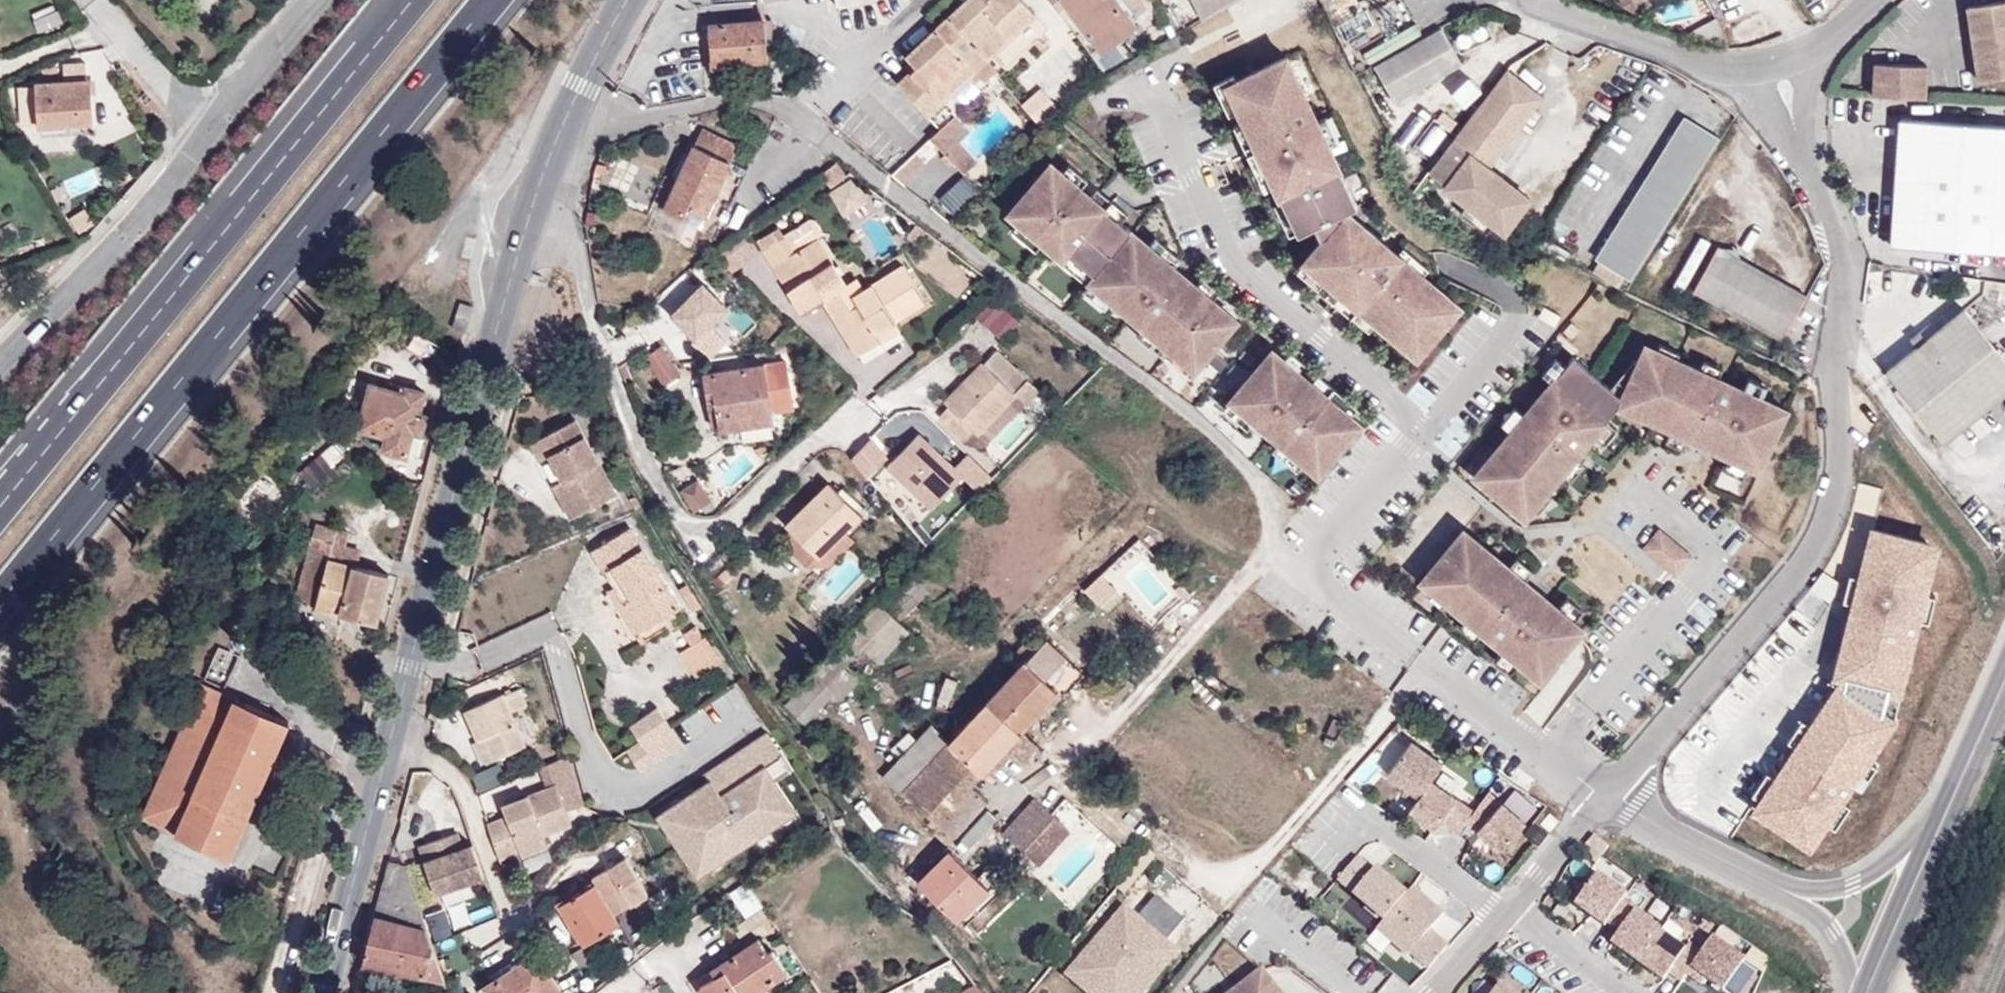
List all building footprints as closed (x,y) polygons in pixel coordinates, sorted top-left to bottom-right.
[(874,17),(897,17),(883,0),(872,0),(874,17)] [(937,28),(906,56),(916,67),(898,84),(927,114),(1035,14),(1022,0),(966,0),(937,28)] [(1103,51),(1137,26),(1118,0),(1064,0),(1103,51)] [(1202,19),(1223,6),(1234,0),(1192,0),(1202,19)] [(1625,8),(1636,11),(1646,6),(1643,0),(1637,0),(1636,0),(1621,0),(1625,8)] [(1969,9),(1981,82),(2004,79),(2004,4),(1969,9)] [(1035,14),(927,114),(940,128),(954,115),(997,76),(1048,28),(1035,14)] [(773,19),(763,20),(765,41),(772,40),(774,40),(773,19)] [(711,24),(711,40),(712,60),(732,59),(733,62),(767,59),(765,41),(763,20),(711,24)] [(1440,26),(1373,66),(1395,101),(1461,63),(1440,26)] [(772,40),(765,41),(767,59),(773,59),(772,44),(772,40)] [(1287,56),(1220,87),(1294,231),(1348,214),(1287,56)] [(732,59),(712,60),(711,60),(711,68),(733,67),(733,62),(732,59)] [(1927,67),(1874,64),(1873,96),(1925,99),(1927,67)] [(1507,70),(1429,171),(1447,185),(1445,187),(1467,204),(1493,224),(1504,233),(1530,199),(1489,168),(1542,97),(1507,70)] [(67,120),(93,119),(90,79),(36,83),(37,85),(38,119),(38,126),(67,124),(67,120)] [(38,119),(37,85),(13,87),(16,121),(38,119)] [(965,127),(954,115),(940,128),(930,138),(945,153),(954,162),(965,173),(975,162),(954,138),(965,127)] [(1718,138),(1685,116),(1596,258),(1629,279),(1718,138)] [(1900,120),(1892,246),(2004,254),(2004,128),(1900,120)] [(699,211),(706,214),(735,151),(742,154),(745,147),(702,126),(680,176),(666,207),(694,221),(699,211)] [(950,165),(954,162),(945,153),(941,156),(950,165)] [(835,161),(820,173),(832,188),(846,177),(835,161)] [(1236,313),(1055,162),(1009,216),(1195,364),(1236,313)] [(666,207),(680,176),(672,173),(657,204),(666,207)] [(856,174),(832,190),(848,213),(871,198),(856,174)] [(1487,233),(1493,224),(1467,204),(1461,213),(1487,233)] [(701,224),(706,214),(699,211),(694,221),(701,224)] [(1462,310),(1348,214),(1300,258),(1417,359),(1462,310)] [(783,235),(793,252),(817,237),(822,234),(822,231),(815,219),(810,219),(783,235)] [(779,228),(758,239),(788,289),(795,286),(806,303),(820,295),(822,299),(827,296),(839,315),(835,318),(849,341),(870,327),(874,333),(894,320),(925,301),(903,265),(863,289),(852,296),(845,284),(817,237),(793,252),(783,235),(779,228)] [(1694,291),(1782,338),(1806,295),(1741,259),(1719,247),(1718,246),(1694,291)] [(1737,247),(1719,247),(1741,259),(1737,247)] [(701,338),(736,303),(708,275),(673,310),(701,338)] [(856,277),(845,283),(852,296),(863,289),(856,277)] [(827,296),(822,299),(835,318),(839,315),(827,296)] [(474,306),(460,302),(452,327),(464,332),(474,306)] [(1888,372),(1943,441),(2004,391),(2004,357),(1966,309),(1888,372)] [(1007,313),(1002,319),(1016,331),(1021,325),(1007,313)] [(899,328),(894,320),(874,333),(870,327),(849,341),(857,355),(899,328)] [(1785,414),(1648,343),(1620,409),(1764,475),(1785,414)] [(662,344),(645,356),(664,386),(681,374),(662,344)] [(945,402),(950,407),(972,428),(977,432),(1011,395),(1027,379),(996,349),(945,402)] [(1362,425),(1271,349),(1231,403),(1319,478),(1362,425)] [(1610,415),(1568,358),(1470,477),(1527,523),(1610,415)] [(741,415),(772,410),(765,364),(705,373),(713,425),(719,424),(720,429),(742,425),(741,415)] [(1038,389),(1027,379),(1011,395),(977,432),(987,442),(1038,389)] [(413,431),(421,434),(427,415),(419,413),(424,393),(408,387),(405,394),(370,385),(358,428),(385,435),(383,450),(406,456),(413,431)] [(972,428),(950,407),(942,415),(964,436),(972,428)] [(774,420),(772,410),(741,415),(742,425),(774,420)] [(574,418),(553,429),(562,447),(550,453),(564,479),(555,485),(564,501),(606,479),(574,418)] [(972,448),(959,461),(924,427),(876,476),(922,520),(968,473),(982,487),(996,472),(972,448)] [(562,447),(553,429),(531,441),(555,485),(564,479),(550,453),(562,447)] [(414,458),(421,434),(413,431),(406,456),(414,458)] [(854,455),(871,474),(896,451),(879,432),(854,455)] [(318,481),(332,469),(324,458),(309,468),(318,481)] [(614,494),(606,479),(564,501),(572,517),(614,494)] [(701,506),(711,499),(698,479),(681,489),(695,511),(701,506)] [(817,555),(844,529),(860,513),(830,483),(786,525),(790,529),(817,555)] [(716,506),(711,499),(701,506),(706,512),(716,506)] [(349,532),(316,524),(297,592),(315,606),(376,622),(390,575),(357,566),(340,563),(346,544),(349,532)] [(1645,546),(1680,572),(1696,552),(1661,525),(1645,546)] [(631,599),(648,626),(680,607),(629,526),(592,549),(614,584),(625,602),(631,599)] [(1858,787),(1863,790),(1879,767),(1875,764),(1902,726),(1894,720),(1900,697),(1919,620),(1927,622),(1934,596),(1925,593),(1938,543),(1870,526),(1857,576),(1850,574),(1843,601),(1851,603),(1831,680),(1841,682),(1840,682),(1810,724),(1804,720),(1789,741),(1795,746),(1773,776),(1767,772),(1752,794),(1757,798),(1750,809),(1811,853),(1831,825),(1836,829),(1852,807),(1847,803),(1858,787)] [(807,564),(817,555),(790,529),(781,537),(807,564)] [(852,538),(844,529),(817,555),(826,564),(852,538)] [(1584,631),(1462,530),(1418,586),(1542,686),(1584,631)] [(361,549),(346,544),(340,563),(357,566),(361,549)] [(636,634),(648,626),(631,599),(625,602),(614,584),(608,588),(636,634)] [(878,604),(876,603),(848,633),(851,636),(862,646),(826,685),(815,674),(813,672),(785,703),(801,718),(829,687),(842,700),(908,629),(898,621),(878,604)] [(554,611),(528,621),(535,639),(561,629),(554,611)] [(704,635),(682,649),(699,676),(721,661),(704,635)] [(862,646),(851,636),(815,674),(826,685),(862,646)] [(1084,674),(1046,637),(1035,649),(1072,685),(1084,674)] [(1026,660),(1035,649),(1026,640),(1009,658),(1018,667),(1026,660)] [(218,645),(203,679),(225,688),(239,654),(218,645)] [(1072,685),(1035,649),(1026,660),(1057,690),(1062,695),(1072,685)] [(1018,667),(990,698),(986,702),(979,696),(969,706),(976,713),(950,741),(949,742),(980,772),(988,763),(1021,727),(1057,690),(1026,660),(1018,667)] [(289,722),(202,682),(142,817),(230,859),(289,722)] [(520,687),(504,694),(511,711),(528,703),(520,687)] [(484,735),(495,758),(525,744),(511,711),(504,694),(503,692),(465,709),(477,738),(484,735)] [(641,772),(655,763),(683,745),(658,707),(630,725),(640,740),(626,749),(641,772)] [(950,741),(941,732),(931,722),(887,771),(906,788),(933,759),(949,742),(950,741)] [(1037,743),(1026,733),(1021,727),(988,763),(995,769),(1012,750),(1022,759),(1037,743)] [(704,772),(708,780),(656,814),(698,879),(798,814),(777,782),(792,772),(766,732),(704,772)] [(487,761),(495,758),(484,735),(477,738),(487,761)] [(1422,794),(1413,806),(1463,839),(1487,804),(1465,789),(1473,777),(1414,737),(1390,772),(1422,794)] [(933,759),(906,788),(904,790),(953,835),(986,799),(969,783),(980,772),(949,742),(933,759)] [(572,823),(568,811),(586,805),(571,754),(539,769),(546,786),(502,803),(507,814),(487,821),(498,855),(519,847),(521,853),(549,842),(545,833),(572,823)] [(1370,757),(1354,776),(1371,789),(1387,771),(1370,757)] [(1511,848),(1529,813),(1501,798),(1482,833),(1511,848)] [(1011,828),(1000,842),(1013,853),(1025,838),(1030,842),(1052,815),(1029,800),(1006,822),(1011,828)] [(458,831),(421,844),(436,891),(484,875),(473,843),(463,847),(458,831)] [(594,835),(580,839),(583,853),(597,849),(594,835)] [(950,849),(918,881),(956,918),(993,882),(981,871),(977,875),(950,849)] [(1337,882),(1384,921),(1367,942),(1383,955),(1392,944),(1408,957),(1410,955),(1427,969),(1448,944),(1430,929),(1443,914),(1427,900),(1411,887),(1407,893),(1360,854),(1337,882)] [(592,878),(614,913),(647,893),(626,858),(592,878)] [(405,864),(389,861),(372,922),(362,962),(371,964),(399,970),(427,975),(445,979),(432,942),(405,864)] [(1627,896),(1597,873),(1574,905),(1604,927),(1606,925),(1623,902),(1627,896)] [(594,881),(560,901),(585,944),(619,923),(614,913),(594,881)] [(1139,918),(1126,906),(1064,975),(1084,992),(1147,992),(1181,954),(1167,942),(1186,920),(1159,896),(1139,918)] [(1623,902),(1606,925),(1617,933),(1635,911),(1623,902)] [(1667,933),(1635,911),(1610,945),(1643,968),(1656,948),(1667,933)] [(720,962),(725,969),(716,975),(699,985),(704,992),(752,992),(760,988),(786,972),(773,949),(768,951),(759,937),(720,962)] [(1714,938),(1691,968),(1724,992),(1741,992),(1758,970),(1714,938)] [(1656,948),(1643,968),(1663,982),(1677,963),(1656,948)] [(514,966),(533,955),(530,950),(526,949),(511,957),(511,961),(514,966)] [(533,955),(514,966),(484,985),(489,992),(557,992),(561,990),(538,952),(533,955)] [(725,969),(720,962),(712,968),(716,975),(725,969)] [(399,970),(371,964),(370,970),(398,976),(399,970)] [(1229,992),(1280,992),(1260,968),(1229,992)] [(425,987),(449,991),(445,979),(427,975),(425,987)] [(1500,983),(1492,992),(1514,992),(1500,983)]
